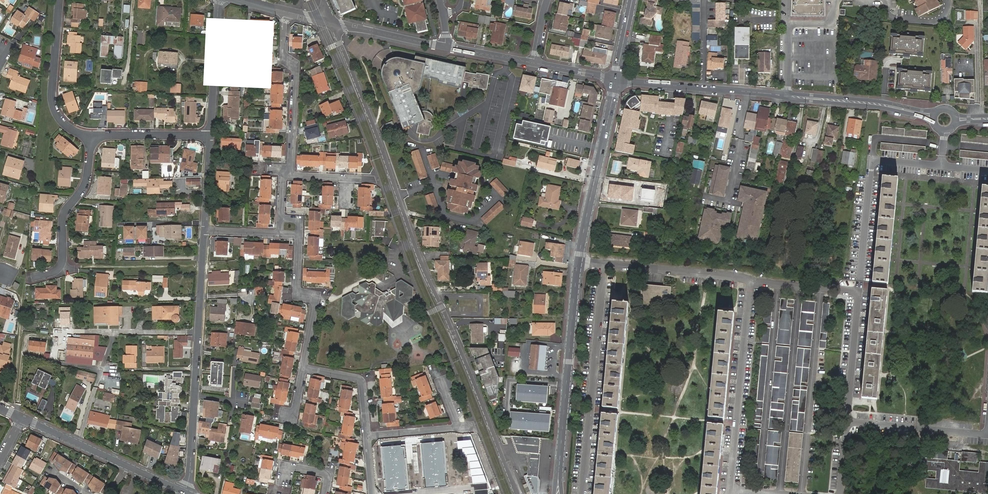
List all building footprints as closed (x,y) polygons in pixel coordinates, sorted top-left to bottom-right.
[(139,7),(150,9),(151,0),(140,0),(139,7)] [(342,15),(356,9),(352,0),(335,0),(342,15)] [(410,24),(416,23),(419,33),(428,31),(425,16),(426,16),(424,5),(420,6),(419,3),(423,2),(422,0),(404,0),(410,24)] [(476,5),(481,6),(480,10),(488,11),(489,8),(486,8),(487,0),(477,0),(476,5)] [(645,1),(649,2),(648,8),(647,9),(646,11),(656,13),(662,14),(663,7),(656,6),(658,0),(645,0),(645,1)] [(791,15),(823,16),(823,0),(791,0),(791,15)] [(917,1),(915,1),(916,2),(917,5),(918,8),(915,10),(917,14),(920,12),(921,15),(939,6),(939,5),(937,2),(936,0),(916,0),(917,1)] [(74,18),(72,18),(72,23),(82,23),(82,20),(86,20),(87,9),(84,9),(84,4),(74,3),(73,11),(75,11),(74,18)] [(561,3),(558,14),(567,16),(569,9),(572,10),(573,4),(570,4),(569,5),(564,4),(561,3)] [(724,4),(716,4),(716,20),(708,20),(708,29),(721,29),(721,24),(724,24),(724,4)] [(17,11),(12,20),(20,24),(25,27),(35,10),(29,6),(24,15),(17,11)] [(528,9),(522,8),(515,6),(513,16),(530,19),(532,9),(528,9)] [(157,7),(156,24),(163,25),(163,21),(173,22),(173,20),(179,21),(180,10),(157,7)] [(612,28),(613,28),(614,22),(613,21),(614,17),(610,16),(611,12),(606,11),(603,26),(612,28)] [(652,18),(656,13),(646,11),(645,17),(642,16),(641,23),(652,25),(653,21),(652,18)] [(558,14),(557,14),(554,28),(564,31),(567,16),(558,14)] [(192,15),(192,25),(197,25),(203,26),(203,24),(204,16),(192,15)] [(497,21),(498,18),(495,18),(486,16),(485,24),(489,25),(490,19),(497,21)] [(850,19),(841,18),(840,25),(849,26),(850,19)] [(252,21),(247,20),(246,27),(246,28),(252,28),(252,29),(259,30),(260,20),(252,19),(252,21)] [(268,20),(260,20),(259,30),(267,30),(267,33),(272,34),(272,29),(273,22),(268,21),(268,20)] [(478,29),(461,26),(459,35),(467,37),(471,38),(476,38),(478,29)] [(496,26),(493,43),(502,45),(505,28),(496,26)] [(610,39),(612,28),(603,26),(601,33),(598,32),(597,38),(600,38),(600,40),(607,41),(607,38),(610,39)] [(735,26),(735,34),(750,35),(750,26),(735,26)] [(964,27),(964,36),(959,42),(966,48),(971,43),(971,40),(972,39),(973,39),(974,27),(964,27)] [(243,30),(231,30),(230,47),(242,48),(243,30)] [(72,35),(71,43),(73,43),(74,43),(74,45),(73,45),(72,52),(82,53),(82,46),(80,46),(81,36),(77,36),(77,32),(71,32),(71,35),(72,35)] [(922,52),(924,37),(918,37),(919,35),(915,34),(901,33),(896,33),(896,35),(891,35),(890,50),(895,50),(895,52),(897,53),(897,55),(903,55),(903,53),(910,54),(917,54),(917,52),(922,52)] [(749,58),(749,44),(749,36),(735,35),(734,43),(734,58),(740,58),(740,56),(744,56),(744,58),(749,58)] [(104,36),(102,56),(108,56),(109,42),(118,43),(117,57),(122,57),(124,38),(104,36)] [(660,44),(661,37),(653,36),(653,39),(650,39),(650,44),(660,46),(660,44)] [(717,37),(707,36),(707,45),(712,46),(717,46),(717,37)] [(931,57),(938,58),(939,36),(931,36),(931,57)] [(293,38),(290,38),(290,45),(292,45),(292,48),(302,48),(303,38),(293,37),(293,38)] [(575,46),(579,47),(581,39),(573,38),(572,42),(576,42),(575,46)] [(596,45),(596,43),(588,41),(581,39),(579,47),(584,48),(585,43),(596,45)] [(680,47),(677,65),(686,66),(687,53),(686,53),(686,51),(690,52),(690,48),(688,47),(689,43),(678,41),(677,46),(680,47)] [(25,47),(26,44),(21,43),(20,46),(17,58),(19,59),(20,53),(21,53),(23,46),(25,47)] [(36,46),(26,44),(25,47),(23,46),(21,53),(20,53),(19,59),(32,62),(36,46)] [(309,48),(312,55),(321,51),(318,44),(309,48)] [(570,49),(567,48),(552,45),(551,54),(568,57),(570,49)] [(644,46),(642,62),(653,63),(655,47),(644,46)] [(592,52),(584,51),(582,60),(605,64),(607,50),(593,47),(593,50),(592,52)] [(260,50),(259,51),(259,61),(259,63),(271,63),(271,55),(269,55),(270,51),(268,51),(260,50)] [(321,51),(312,55),(316,62),(324,58),(321,51)] [(160,52),(159,64),(177,65),(177,53),(160,52)] [(723,68),(724,60),(717,59),(718,53),(710,53),(708,69),(714,70),(715,68),(723,68)] [(759,53),(759,73),(769,73),(770,53),(759,53)] [(454,70),(455,65),(417,56),(416,61),(400,58),(395,58),(392,60),(390,61),(389,62),(388,62),(385,65),(384,68),(383,71),(383,72),(383,75),(383,77),(383,78),(383,79),(394,105),(397,104),(402,116),(401,117),(406,129),(413,126),(407,110),(411,109),(412,111),(414,111),(415,113),(416,113),(417,116),(419,115),(420,118),(419,119),(420,121),(417,133),(429,136),(431,128),(433,129),(435,122),(434,118),(433,115),(432,114),(431,113),(429,112),(427,111),(424,111),(421,112),(415,95),(418,93),(420,89),(421,88),(422,84),(424,77),(440,81),(439,83),(461,88),(463,81),(470,82),(469,86),(474,87),(474,85),(479,86),(478,88),(488,90),(490,75),(477,73),(477,74),(465,72),(454,70)] [(952,78),(952,75),(953,75),(952,60),(945,60),(945,61),(941,61),(941,71),(942,71),(942,84),(950,84),(950,81),(953,81),(953,78),(952,78)] [(68,73),(67,73),(66,76),(68,76),(77,77),(78,62),(67,61),(67,65),(69,66),(68,73)] [(865,67),(857,66),(852,65),(851,66),(850,75),(852,77),(856,77),(856,79),(878,81),(878,76),(879,72),(878,72),(878,62),(871,61),(871,66),(865,66),(865,67)] [(925,87),(930,87),(932,72),(926,72),(926,70),(922,69),(909,68),(902,68),(902,67),(897,67),(897,72),(899,72),(898,85),(903,85),(903,87),(905,88),(905,89),(911,90),(911,88),(917,88),(925,89),(925,87)] [(280,72),(280,68),(277,68),(272,68),(272,72),(270,72),(270,76),(269,76),(269,81),(273,81),(281,81),(282,72),(280,72)] [(114,71),(103,70),(101,84),(113,85),(113,78),(122,79),(123,70),(114,69),(114,71)] [(16,87),(15,88),(24,92),(28,80),(18,76),(18,75),(14,73),(8,71),(7,75),(10,77),(12,77),(11,80),(10,84),(16,87)] [(313,76),(319,93),(329,89),(323,72),(313,76)] [(537,77),(523,74),(520,91),(533,94),(537,77)] [(542,78),(540,90),(539,92),(547,94),(545,103),(564,107),(568,90),(567,90),(568,84),(553,80),(542,78)] [(964,79),(955,80),(955,98),(971,98),(970,80),(964,80),(964,79)] [(972,80),(970,80),(971,98),(955,98),(972,99),(975,100),(975,80),(972,80)] [(134,81),(134,88),(131,88),(131,91),(148,93),(149,82),(134,81)] [(270,94),(282,94),(283,85),(281,85),(281,81),(273,81),(273,85),(272,85),(271,89),(270,89),(270,94)] [(594,88),(578,85),(576,93),(583,95),(584,93),(586,94),(584,102),(595,104),(597,95),(594,88)] [(229,90),(228,104),(228,108),(224,108),(223,121),(230,121),(230,120),(231,117),(238,117),(239,91),(229,90)] [(65,95),(68,104),(69,103),(72,112),(79,109),(73,92),(65,95)] [(272,106),(280,107),(280,103),(282,103),(282,94),(270,94),(270,99),(271,99),(271,103),(272,103),(272,106)] [(684,115),(687,100),(677,100),(677,104),(677,106),(671,106),(659,104),(660,103),(660,98),(643,97),(643,102),(643,105),(642,111),(643,112),(659,114),(659,115),(670,116),(676,116),(676,114),(684,115)] [(4,107),(2,113),(23,119),(26,110),(22,108),(21,110),(12,108),(14,100),(4,98),(2,106),(4,107)] [(628,104),(628,106),(632,111),(641,104),(636,98),(634,99),(632,100),(630,102),(628,104)] [(320,105),(325,116),(336,111),(337,113),(344,110),(339,100),(330,105),(328,101),(320,105)] [(194,123),(195,114),(195,102),(185,101),(184,123),(194,123)] [(584,102),(583,101),(582,106),(584,106),(581,116),(580,116),(579,120),(580,120),(578,131),(589,133),(595,104),(584,102)] [(108,111),(108,106),(103,106),(104,102),(94,102),(94,108),(95,108),(94,113),(91,113),(91,118),(101,118),(102,115),(102,113),(108,113),(108,111)] [(632,111),(630,112),(634,112),(643,105),(643,102),(641,104),(632,111)] [(707,116),(710,103),(702,102),(699,114),(707,116)] [(715,117),(718,104),(714,103),(714,104),(710,103),(707,116),(715,117)] [(397,104),(394,105),(404,130),(406,129),(401,117),(402,116),(397,104)] [(269,120),(281,120),(282,111),(279,111),(280,107),(272,106),(268,106),(268,110),(271,110),(271,114),(271,115),(269,115),(269,120)] [(723,107),(719,125),(729,127),(733,108),(723,106),(723,107)] [(155,111),(154,118),(158,118),(158,119),(163,119),(166,119),(166,121),(175,122),(175,112),(167,112),(167,109),(155,108),(155,111)] [(760,108),(758,115),(756,125),(766,127),(769,117),(770,110),(760,108)] [(552,123),(554,111),(545,109),(543,121),(552,123)] [(140,121),(154,121),(154,118),(155,111),(135,110),(135,119),(140,119),(140,121)] [(108,115),(108,121),(115,121),(121,121),(121,124),(125,124),(125,111),(108,111),(108,113),(108,115)] [(630,112),(626,111),(624,119),(626,119),(624,126),(622,126),(618,144),(620,144),(618,152),(632,154),(634,146),(629,145),(627,145),(632,128),(633,128),(639,129),(641,121),(639,121),(640,114),(639,113),(634,112),(630,112)] [(758,115),(748,113),(745,127),(755,129),(755,127),(756,125),(758,115)] [(690,118),(685,117),(683,127),(682,128),(688,129),(688,128),(692,128),(695,117),(690,116),(690,118)] [(773,118),(771,128),(785,132),(786,129),(776,127),(778,119),(773,118)] [(776,127),(786,129),(786,128),(788,121),(783,120),(778,119),(776,127)] [(267,132),(279,133),(279,129),(281,129),(281,120),(269,120),(269,125),(270,125),(270,129),(268,129),(267,132)] [(851,120),(849,133),(859,135),(861,121),(851,120)] [(327,125),(330,137),(349,132),(346,121),(327,125)] [(551,127),(523,121),(522,125),(517,124),(514,138),(545,145),(546,142),(548,142),(551,127)] [(786,128),(795,130),(796,131),(798,123),(788,121),(786,128)] [(813,124),(814,123),(808,121),(806,134),(816,136),(818,125),(813,124)] [(318,123),(304,127),(307,140),(321,136),(318,123)] [(2,144),(11,147),(15,131),(7,129),(8,127),(0,125),(0,131),(5,132),(2,144)] [(829,126),(826,138),(825,146),(833,147),(834,140),(837,140),(839,128),(829,126)] [(883,127),(882,135),(897,136),(898,128),(883,127)] [(927,131),(898,128),(897,136),(927,139),(927,131)] [(746,135),(745,140),(752,141),(753,137),(754,134),(750,133),(749,136),(746,135)] [(962,142),(987,144),(987,136),(962,134),(962,142)] [(64,137),(57,144),(63,150),(62,151),(68,156),(70,153),(73,156),(77,152),(69,144),(70,143),(64,137)] [(220,150),(240,151),(241,139),(221,137),(220,150)] [(755,152),(757,154),(760,140),(758,139),(758,138),(753,137),(752,141),(751,148),(756,149),(755,152)] [(78,150),(70,143),(69,144),(77,152),(78,150)] [(799,143),(796,155),(803,156),(805,145),(799,143)] [(882,151),(895,152),(896,144),(882,143),(881,151),(882,151)] [(896,144),(895,152),(923,154),(925,154),(926,147),(896,144)] [(281,156),(285,156),(285,145),(282,145),(282,148),(273,147),(272,157),(281,157),(281,156)] [(259,155),(259,147),(256,147),(256,146),(247,146),(246,156),(255,156),(255,155),(259,155)] [(143,166),(144,158),(142,157),(142,156),(144,156),(144,147),(133,147),(133,166),(135,166),(135,171),(143,171),(143,168),(143,166)] [(263,156),(272,157),(273,147),(263,147),(259,147),(259,155),(263,155),(263,156)] [(104,159),(104,167),(114,168),(115,150),(104,148),(103,159),(104,159)] [(162,150),(162,148),(154,148),(154,162),(169,162),(169,150),(162,150)] [(750,151),(749,156),(746,166),(754,168),(757,154),(755,152),(756,149),(751,148),(750,151)] [(810,161),(817,163),(819,150),(813,149),(810,161)] [(181,169),(195,173),(197,164),(193,163),(196,152),(186,150),(181,169)] [(411,152),(420,179),(427,177),(418,150),(411,152)] [(961,150),(960,157),(963,158),(987,160),(987,152),(961,150)] [(856,154),(843,151),(841,162),(849,163),(854,164),(856,154)] [(319,157),(310,157),(310,167),(319,167),(319,166),(323,166),(323,158),(323,156),(323,153),(319,152),(319,156),(319,157)] [(323,158),(323,166),(326,166),(326,168),(336,168),(336,167),(336,158),(326,157),(327,154),(327,153),(323,153),(323,156),(323,158)] [(339,168),(348,169),(349,157),(343,157),(343,158),(340,158),(340,156),(340,154),(336,154),(336,156),(336,158),(336,167),(339,167),(339,168)] [(428,156),(432,170),(439,167),(435,154),(428,156)] [(546,167),(545,169),(554,170),(557,161),(548,159),(549,157),(539,155),(537,165),(546,167)] [(301,157),(297,157),(297,165),(300,165),(300,167),(310,167),(310,157),(301,156),(301,157)] [(349,157),(348,169),(358,169),(358,168),(361,168),(362,156),(358,156),(358,159),(354,158),(349,157)] [(623,160),(614,158),(612,171),(621,173),(623,160)] [(569,159),(568,162),(567,165),(578,168),(579,161),(569,159)] [(630,159),(628,169),(639,171),(638,176),(648,177),(650,163),(630,159)] [(8,160),(7,165),(9,166),(8,172),(20,175),(23,165),(8,160)] [(478,185),(475,184),(472,183),(474,177),(477,177),(479,178),(481,171),(478,170),(474,169),(475,165),(476,163),(464,160),(464,162),(463,166),(459,165),(456,165),(455,171),(456,172),(459,173),(458,179),(456,185),(456,186),(452,185),(451,188),(455,189),(453,196),(448,195),(447,202),(449,202),(453,203),(451,208),(451,209),(462,213),(463,211),(464,206),(468,207),(470,208),(472,201),(471,201),(473,194),(474,191),(476,191),(477,190),(478,185)] [(442,163),(440,170),(451,173),(453,166),(442,163)] [(784,178),(785,171),(786,166),(779,164),(775,183),(785,185),(786,179),(784,178)] [(9,166),(7,165),(5,173),(20,177),(20,175),(8,172),(9,166)] [(724,197),(730,168),(716,165),(710,194),(724,197)] [(69,177),(71,177),(71,168),(63,167),(63,171),(61,171),(59,186),(70,186),(70,182),(69,181),(69,177)] [(700,185),(703,171),(694,169),(691,183),(700,185)] [(227,189),(227,191),(229,191),(230,183),(231,183),(232,173),(220,172),(219,189),(227,189)] [(270,176),(262,176),(262,180),(261,188),(271,189),(271,180),(269,180),(270,176)] [(100,186),(98,186),(97,195),(109,196),(111,178),(101,177),(100,186)] [(491,183),(503,196),(509,191),(496,177),(491,183)] [(898,179),(883,178),(873,283),(879,284),(889,284),(898,179)] [(120,193),(127,193),(128,180),(121,180),(120,193)] [(302,185),(302,182),(294,181),(294,185),(292,185),(292,195),(303,195),(303,185),(302,185)] [(149,192),(159,192),(159,188),(171,188),(171,182),(149,183),(149,187),(147,187),(147,189),(149,189),(149,192)] [(331,187),(332,183),(325,182),(324,187),(323,196),(333,196),(333,187),(331,187)] [(4,202),(9,186),(0,184),(0,200),(4,202)] [(373,189),(373,185),(363,184),(362,188),(359,188),(359,197),(372,198),(372,193),(371,193),(371,189),(373,189)] [(634,188),(610,185),(608,198),(632,201),(634,188)] [(741,234),(748,236),(750,224),(751,222),(755,202),(758,188),(753,187),(753,190),(747,189),(748,186),(742,185),(740,197),(743,198),(743,200),(746,200),(742,218),(744,218),(743,222),(741,222),(739,231),(742,232),(741,234)] [(558,201),(560,188),(549,186),(546,199),(541,198),(540,205),(559,209),(560,203),(558,202),(556,202),(557,201),(558,201)] [(972,292),(987,293),(987,187),(983,186),(980,211),(975,267),(972,292)] [(271,189),(261,188),(261,198),(258,198),(258,201),(268,202),(268,198),(271,198),(271,189)] [(768,190),(758,188),(755,202),(751,222),(750,224),(748,236),(755,237),(755,235),(758,235),(768,190)] [(656,191),(642,189),(640,201),(654,203),(656,191)] [(426,195),(430,209),(437,207),(433,193),(426,195)] [(54,204),(55,199),(55,198),(52,198),(52,195),(43,194),(42,206),(41,206),(40,210),(53,211),(54,211),(54,207),(52,207),(53,204),(54,204)] [(302,204),(303,195),(292,195),(291,204),(293,204),(293,208),(301,208),(301,204),(302,204)] [(332,205),(333,196),(323,196),(323,204),(320,204),(319,209),(320,209),(331,209),(331,205),(332,205)] [(372,204),(372,198),(359,197),(359,207),(362,207),(362,210),(369,211),(369,207),(370,207),(370,204),(372,204)] [(268,202),(258,201),(258,205),(261,205),(260,214),(270,215),(270,206),(268,205),(268,202)] [(500,201),(482,218),(487,223),(505,207),(500,201)] [(3,209),(2,215),(10,217),(13,203),(9,202),(8,209),(3,209)] [(157,210),(151,210),(151,217),(157,217),(157,216),(166,216),(166,214),(175,214),(175,203),(157,203),(157,210)] [(111,228),(112,206),(99,206),(99,210),(101,210),(100,227),(111,228)] [(230,208),(221,207),(218,207),(218,216),(219,217),(219,221),(229,221),(230,208)] [(658,208),(648,207),(643,207),(643,212),(652,213),(652,214),(657,215),(658,208)] [(311,212),(310,221),(320,221),(320,212),(320,209),(319,209),(313,208),(313,212),(311,212)] [(705,234),(704,236),(715,239),(720,215),(716,214),(717,211),(714,210),(714,209),(709,208),(709,210),(706,209),(703,222),(705,222),(702,233),(705,234)] [(83,213),(78,213),(77,221),(77,223),(76,230),(87,231),(89,214),(93,214),(93,210),(84,209),(83,213)] [(620,225),(638,228),(639,211),(623,209),(620,225)] [(723,215),(720,215),(715,239),(716,239),(717,236),(719,237),(721,227),(722,228),(723,224),(725,225),(725,223),(729,224),(732,213),(728,212),(728,213),(723,212),(723,215)] [(257,223),(257,227),(268,227),(268,224),(270,224),(270,215),(260,214),(260,223),(257,223)] [(342,217),(332,216),(332,222),(331,226),(342,227),(342,226),(345,226),(345,218),(342,218),(342,217)] [(345,226),(345,230),(349,230),(349,227),(358,228),(359,218),(349,217),(349,219),(345,218),(345,226)] [(523,218),(522,224),(532,227),(534,220),(523,218)] [(49,230),(51,230),(52,222),(36,221),(36,229),(41,229),(41,231),(41,239),(49,239),(49,230)] [(320,221),(310,221),(310,230),(312,230),(312,234),(323,234),(323,230),(320,230),(320,221)] [(376,221),(375,236),(373,236),(372,240),(379,240),(380,236),(385,237),(385,231),(383,231),(384,228),(385,228),(386,221),(376,221)] [(135,226),(124,226),(124,239),(135,239),(135,226)] [(148,226),(137,226),(137,239),(148,239),(148,226)] [(179,237),(180,226),(159,227),(160,235),(160,237),(166,237),(166,238),(170,238),(170,237),(179,237)] [(424,226),(423,235),(423,239),(422,239),(422,245),(438,246),(438,227),(424,226)] [(465,242),(463,250),(476,253),(478,247),(473,245),(476,232),(466,229),(463,242),(465,242)] [(10,234),(4,254),(14,257),(20,237),(10,234)] [(323,234),(312,234),(311,237),(309,237),(309,247),(319,247),(319,238),(322,238),(323,234)] [(631,237),(611,235),(610,245),(630,247),(631,237)] [(216,241),(215,250),(217,250),(217,254),(227,255),(228,241),(216,241)] [(534,243),(521,241),(519,254),(531,256),(532,251),(533,251),(534,243)] [(93,257),(102,257),(102,247),(95,247),(95,243),(83,242),(83,247),(87,247),(87,249),(77,248),(77,258),(89,259),(89,255),(93,255),(93,257)] [(254,254),(254,243),(245,242),(245,244),(242,244),(241,255),(245,255),(245,253),(250,253),(250,254),(254,254)] [(267,256),(267,244),(264,244),(264,243),(254,243),(254,254),(258,254),(258,253),(263,253),(263,256),(267,256)] [(280,254),(280,244),(271,243),(271,245),(267,244),(267,256),(270,256),(270,253),(280,254)] [(553,250),(552,257),(564,259),(565,245),(548,243),(547,249),(553,250)] [(290,244),(280,244),(280,254),(289,254),(289,257),(293,257),(293,246),(289,246),(290,244)] [(162,256),(162,246),(160,246),(156,246),(144,247),(144,254),(154,254),(154,256),(162,256)] [(319,247),(309,247),(309,256),(311,256),(311,260),(317,260),(321,260),(321,256),(319,256),(319,247)] [(49,259),(50,250),(33,249),(33,259),(41,259),(41,258),(49,259)] [(51,250),(50,250),(49,259),(41,258),(41,259),(51,260),(51,250)] [(436,261),(435,270),(438,270),(438,281),(449,281),(449,261),(449,257),(440,256),(440,261),(436,261)] [(479,274),(478,274),(478,282),(481,282),(481,285),(490,285),(490,277),(488,277),(488,265),(478,264),(478,268),(479,268),(479,274)] [(525,275),(527,276),(527,267),(516,266),(514,285),(526,286),(526,280),(525,280),(525,275)] [(307,283),(316,284),(316,274),(307,274),(308,269),(304,269),(303,282),(307,282),(307,283)] [(316,274),(316,284),(325,284),(326,283),(329,283),(329,270),(326,270),(326,274),(316,274)] [(559,281),(562,281),(563,274),(556,273),(544,271),(544,275),(548,276),(547,284),(559,286),(559,283),(559,281)] [(216,272),(213,273),(213,275),(209,275),(210,285),(230,285),(230,274),(221,275),(218,275),(218,272),(216,272)] [(284,281),(284,272),(279,272),(274,272),(274,281),(268,280),(267,284),(282,285),(282,281),(284,281)] [(98,274),(97,282),(98,282),(97,291),(96,291),(96,295),(106,296),(108,279),(105,279),(106,275),(98,274)] [(155,282),(160,282),(163,282),(164,288),(168,288),(167,279),(163,279),(163,277),(163,275),(156,276),(156,277),(156,279),(155,282)] [(75,289),(73,289),(72,289),(71,297),(83,297),(83,278),(75,278),(75,282),(75,289)] [(374,294),(375,288),(375,285),(372,283),(369,284),(366,282),(362,284),(362,288),(359,289),(359,293),(356,295),(356,298),(358,300),(358,304),(355,306),(355,309),(361,313),(360,316),(364,319),(364,323),(367,325),(370,323),(373,325),(376,323),(379,326),(383,324),(383,317),(378,313),(380,311),(385,313),(394,322),(405,314),(405,305),(404,305),(413,300),(413,288),(402,280),(396,283),(396,288),(386,294),(379,297),(374,294)] [(138,292),(144,292),(146,290),(150,290),(150,282),(141,282),(138,282),(137,282),(137,281),(128,281),(128,289),(137,290),(138,292)] [(280,305),(282,292),(282,290),(283,287),(283,285),(276,285),(274,295),(273,303),(271,311),(278,312),(280,305)] [(641,285),(639,307),(668,310),(671,288),(641,285)] [(36,298),(60,298),(60,290),(56,291),(56,286),(47,286),(47,289),(37,289),(36,298)] [(383,293),(375,288),(374,294),(379,297),(386,294),(384,293),(383,293)] [(872,290),(861,399),(877,400),(888,291),(872,290)] [(355,309),(356,295),(353,293),(342,298),(341,316),(348,320),(355,316),(355,309)] [(537,296),(537,298),(536,314),(546,314),(547,295),(537,296)] [(11,316),(14,302),(10,301),(8,300),(0,298),(0,315),(1,315),(1,313),(11,316)] [(771,326),(773,300),(766,299),(764,326),(771,326)] [(794,306),(794,302),(780,300),(776,346),(790,347),(794,309),(787,309),(787,305),(794,306)] [(613,302),(603,408),(619,410),(628,304),(613,302)] [(813,323),(815,304),(801,303),(797,348),(811,349),(813,327),(806,326),(807,322),(813,323)] [(211,308),(210,317),(214,317),(214,321),(224,322),(224,317),(223,317),(223,311),(226,311),(226,305),(219,304),(218,308),(211,308)] [(292,315),(294,306),(284,304),(283,306),(280,305),(278,312),(282,313),(282,314),(292,315)] [(302,307),(294,306),(292,315),(300,317),(299,320),(303,321),(305,310),(301,310),(302,307)] [(71,307),(60,307),(60,325),(71,325),(71,307)] [(153,308),(154,320),(173,320),(173,321),(174,322),(174,323),(175,323),(176,323),(177,323),(178,323),(179,322),(180,321),(180,320),(180,318),(179,318),(179,308),(153,308)] [(95,309),(95,322),(110,322),(111,325),(118,325),(118,316),(121,316),(121,309),(95,309)] [(719,313),(709,420),(725,422),(734,315),(719,313)] [(235,323),(235,327),(234,334),(254,336),(255,325),(235,323)] [(543,334),(551,334),(555,332),(555,323),(533,323),(533,334),(538,334),(540,334),(540,333),(541,333),(541,334),(543,334)] [(483,343),(484,325),(471,324),(471,328),(473,329),(472,343),(483,343)] [(286,339),(297,342),(299,332),(297,332),(298,328),(286,326),(286,330),(288,330),(286,339)] [(763,329),(762,344),(769,345),(770,330),(763,329)] [(212,333),(212,336),(212,342),(211,346),(226,347),(226,334),(212,333)] [(69,338),(66,362),(92,365),(95,335),(81,335),(81,339),(69,338)] [(187,346),(187,336),(175,336),(175,350),(174,351),(174,358),(182,358),(183,346),(187,346)] [(285,352),(293,354),(294,351),(295,351),(297,342),(286,339),(284,349),(281,348),(280,351),(285,352)] [(41,343),(31,342),(30,351),(45,353),(46,344),(41,343)] [(135,355),(136,356),(137,355),(137,346),(127,346),(127,355),(124,355),(124,362),(125,362),(125,363),(125,367),(135,367),(135,362),(135,355)] [(259,354),(243,351),(244,347),(239,346),(237,356),(241,357),(241,360),(257,363),(259,354)] [(545,350),(545,347),(530,346),(529,370),(543,371),(545,356),(543,352),(545,350)] [(769,347),(762,346),(755,422),(761,423),(769,347)] [(0,351),(0,373),(1,371),(3,372),(6,371),(7,368),(9,368),(11,362),(9,362),(10,358),(11,354),(10,354),(11,351),(11,349),(3,347),(2,351),(0,351)] [(156,361),(164,361),(164,347),(153,347),(153,351),(147,351),(147,362),(156,362),(156,361)] [(508,357),(518,357),(519,349),(508,348),(508,357)] [(776,348),(768,431),(782,432),(783,428),(775,428),(776,424),(783,424),(785,405),(778,405),(778,401),(785,402),(790,349),(776,348)] [(485,349),(467,350),(490,401),(496,399),(497,377),(485,349)] [(804,351),(804,350),(797,350),(794,387),(800,388),(804,351)] [(281,365),(292,367),(294,358),(292,357),(293,354),(285,352),(280,351),(280,355),(283,355),(281,365)] [(804,351),(801,385),(808,386),(811,352),(804,351)] [(43,354),(41,361),(48,363),(50,356),(43,354)] [(211,362),(211,385),(223,386),(224,363),(211,362)] [(280,377),(288,379),(289,376),(291,376),(292,367),(281,365),(280,374),(281,374),(280,377)] [(52,380),(53,376),(40,370),(34,385),(47,391),(50,384),(52,380)] [(379,379),(380,388),(391,387),(390,378),(389,370),(379,371),(379,376),(381,376),(382,379),(379,379)] [(89,381),(90,374),(80,371),(78,378),(89,381)] [(180,378),(180,372),(179,372),(170,372),(169,378),(170,380),(168,380),(168,378),(163,378),(163,382),(161,382),(161,384),(163,384),(163,387),(164,387),(164,393),(160,393),(160,396),(158,396),(158,400),(160,400),(165,401),(165,394),(171,394),(171,400),(169,400),(169,402),(176,402),(177,399),(175,399),(175,392),(179,392),(179,388),(178,388),(178,385),(176,385),(176,383),(178,383),(181,383),(181,378),(180,378)] [(418,388),(428,384),(424,375),(422,376),(420,372),(411,376),(412,380),(414,379),(418,388)] [(95,383),(97,375),(90,374),(89,381),(95,383)] [(246,374),(245,384),(259,387),(261,377),(246,374)] [(324,380),(325,377),(322,376),(314,374),(314,378),(311,378),(310,387),(320,389),(322,380),(324,380)] [(143,385),(159,386),(160,376),(143,375),(143,385)] [(278,381),(277,389),(288,392),(289,383),(288,382),(288,379),(280,377),(280,381),(278,381)] [(431,392),(428,384),(418,388),(421,396),(419,397),(420,400),(430,396),(429,393),(431,392)] [(548,386),(516,384),(515,401),(547,403),(548,386)] [(86,389),(77,385),(66,407),(75,412),(86,389)] [(342,398),(351,400),(353,391),(351,391),(352,387),(343,386),(342,389),(343,389),(342,398)] [(319,398),(320,389),(310,387),(308,396),(310,397),(310,400),(317,402),(318,398),(319,398)] [(391,387),(380,388),(381,397),(384,396),(384,400),(391,400),(395,399),(395,395),(391,396),(391,387)] [(799,403),(796,433),(803,434),(807,389),(801,388),(800,392),(800,399),(799,403)] [(271,402),(274,403),(284,404),(284,401),(286,401),(288,392),(277,389),(275,399),(271,398),(271,402)] [(114,394),(105,393),(104,400),(112,402),(114,394)] [(349,410),(351,400),(342,398),(340,408),(341,408),(340,411),(344,412),(347,412),(347,409),(349,410)] [(41,413),(46,401),(41,399),(36,410),(41,413)] [(317,402),(310,400),(309,404),(307,403),(305,412),(315,415),(317,405),(320,406),(320,402),(317,402)] [(391,400),(384,400),(384,404),(382,404),(383,413),(395,411),(395,407),(394,407),(393,403),(391,403),(391,400)] [(218,417),(219,402),(204,401),(204,407),(206,407),(206,414),(203,413),(203,418),(214,420),(214,417),(218,417)] [(425,405),(430,417),(441,413),(438,405),(436,405),(435,401),(425,405)] [(177,404),(176,402),(169,402),(169,412),(163,412),(163,406),(158,405),(158,408),(155,408),(155,412),(153,412),(153,418),(168,419),(168,422),(174,422),(174,415),(176,416),(176,413),(175,413),(175,411),(176,411),(176,407),(175,407),(175,404),(177,404)] [(789,433),(796,433),(799,403),(792,402),(789,433)] [(386,422),(387,426),(397,425),(397,421),(395,421),(395,417),(396,417),(395,411),(383,413),(383,422),(386,422)] [(551,415),(510,411),(508,428),(549,431),(551,415)] [(315,415),(305,412),(303,422),(306,422),(305,426),(315,428),(316,424),(314,423),(315,415)] [(342,424),(352,426),(353,418),(351,417),(351,413),(347,412),(344,412),(343,415),(344,416),(342,424)] [(109,416),(91,413),(89,424),(108,428),(108,427),(116,429),(117,420),(110,419),(110,416),(109,416)] [(252,428),(254,416),(244,414),(242,425),(240,425),(239,431),(251,433),(252,428)] [(596,493),(611,493),(618,415),(603,414),(596,493)] [(117,420),(116,429),(124,430),(122,440),(138,442),(140,429),(131,428),(124,427),(125,421),(117,420)] [(200,422),(198,432),(211,434),(210,440),(225,443),(227,431),(225,431),(226,425),(225,424),(220,423),(219,430),(212,429),(213,424),(200,422)] [(257,427),(256,434),(259,434),(259,435),(263,436),(262,437),(268,438),(270,426),(261,424),(261,427),(257,427)] [(350,435),(352,426),(342,424),(341,433),(337,433),(337,437),(341,438),(347,439),(348,435),(350,435)] [(281,438),(282,432),(282,431),(278,430),(279,427),(270,426),(268,438),(273,439),(273,438),(277,438),(281,438)] [(703,493),(718,493),(724,428),(709,426),(703,493)] [(175,432),(165,463),(171,466),(179,467),(181,433),(175,432)] [(768,432),(764,482),(777,483),(781,449),(774,448),(774,444),(781,445),(782,434),(768,432)] [(789,435),(785,484),(799,485),(803,436),(789,435)] [(33,436),(28,445),(39,449),(43,440),(33,436)] [(541,439),(512,437),(517,452),(540,454),(541,439)] [(341,450),(354,452),(355,444),(352,443),(352,440),(347,439),(341,438),(340,441),(344,442),(344,445),(342,445),(341,450)] [(163,447),(148,439),(143,453),(159,460),(163,447)] [(471,440),(458,441),(458,448),(463,448),(463,455),(468,454),(468,462),(470,461),(471,469),(472,469),(473,483),(486,482),(471,440)] [(445,441),(420,443),(424,488),(449,486),(445,441)] [(280,444),(278,451),(282,452),(281,454),(290,456),(292,446),(283,444),(283,445),(280,444)] [(300,456),(304,457),(306,446),(302,445),(301,447),(292,446),(290,456),(300,457),(300,456)] [(405,445),(381,447),(385,492),(409,490),(405,445)] [(27,461),(32,452),(23,447),(18,456),(27,461)] [(982,492),(987,492),(987,466),(979,465),(980,454),(943,450),(942,460),(934,460),(935,450),(917,448),(914,478),(928,479),(927,487),(947,488),(947,486),(951,486),(951,489),(950,493),(977,493),(977,491),(977,489),(982,489),(982,492)] [(339,459),(339,462),(344,464),(348,464),(348,461),(352,461),(354,452),(341,450),(340,456),(342,456),(341,460),(339,459)] [(531,454),(529,474),(537,475),(540,454),(531,454)] [(57,463),(56,464),(56,465),(61,471),(67,473),(68,471),(72,464),(66,461),(61,457),(58,455),(55,462),(57,463)] [(22,469),(27,461),(18,456),(13,465),(22,469)] [(264,456),(263,460),(262,459),(260,469),(271,471),(272,462),(270,461),(271,457),(264,456)] [(48,463),(37,457),(37,458),(35,458),(29,468),(41,475),(48,463)] [(202,458),(200,468),(204,469),(203,472),(216,475),(219,462),(202,458)] [(341,467),(340,476),(350,478),(352,469),(354,470),(355,466),(348,464),(344,464),(343,468),(341,467)] [(22,469),(13,465),(8,474),(19,480),(24,471),(22,469)] [(89,474),(75,466),(71,472),(74,473),(74,474),(73,475),(72,476),(77,481),(84,483),(84,482),(89,474)] [(271,471),(260,469),(259,477),(260,477),(259,481),(266,483),(267,479),(269,479),(271,471)] [(19,480),(8,474),(3,483),(15,489),(20,480),(19,480)] [(526,476),(533,493),(539,493),(541,481),(537,475),(529,474),(526,476)] [(305,488),(315,490),(316,481),(315,481),(315,477),(308,476),(308,479),(307,479),(305,488)] [(350,478),(340,476),(338,485),(340,485),(339,489),(350,491),(350,487),(348,487),(350,478)] [(94,478),(90,485),(89,486),(93,491),(100,493),(101,492),(101,491),(104,493),(108,486),(94,478)] [(43,479),(40,485),(44,487),(49,490),(55,493),(59,493),(62,490),(59,489),(60,487),(60,486),(56,480),(49,479),(48,480),(47,481),(43,479)] [(227,493),(240,493),(241,490),(234,488),(235,487),(230,486),(230,487),(229,487),(227,493)]
